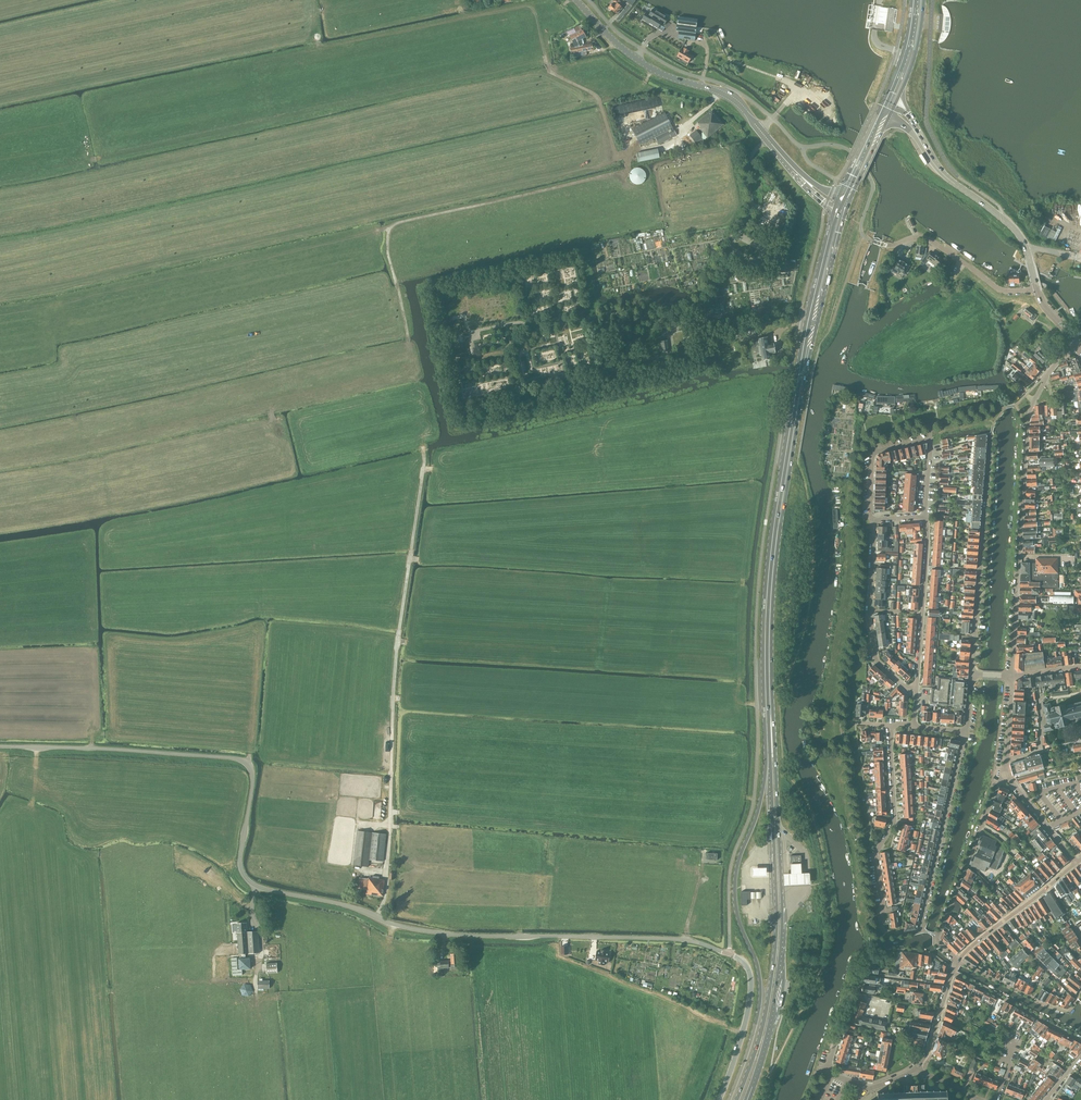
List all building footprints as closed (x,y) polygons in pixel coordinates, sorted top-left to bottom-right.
[(619,0),(617,0),(616,0),(614,0),(614,2),(617,3),(615,6),(612,3),(608,8),(617,15),(623,8),(620,6),(623,3),(619,0)] [(876,6),(873,5),(872,13),(871,20),(867,19),(867,21),(866,28),(870,29),(872,29),(875,30),(878,30),(893,33),(893,28),(894,23),(896,9),(889,8),(883,7),(879,6),(876,6)] [(647,13),(642,19),(659,29),(662,24),(665,25),(669,19),(653,9),(650,15),(647,13)] [(698,20),(678,17),(676,31),(679,32),(678,39),(695,41),(698,20)] [(574,28),(568,31),(575,47),(570,48),(572,55),(574,54),(575,58),(579,58),(579,57),(587,55),(587,52),(594,51),(592,44),(584,45),(583,39),(587,37),(582,29),(585,27),(583,24),(580,26),(574,29),(574,28)] [(677,57),(689,63),(693,56),(688,53),(689,51),(685,48),(683,51),(681,49),(677,57)] [(708,139),(724,126),(712,111),(697,123),(701,128),(699,129),(702,133),(700,135),(697,131),(690,136),(698,147),(705,143),(704,141),(707,138),(708,139)] [(665,114),(633,130),(639,144),(640,146),(645,144),(655,138),(658,144),(659,146),(663,144),(672,138),(677,136),(674,131),(670,133),(669,131),(673,129),(665,114)] [(659,150),(637,154),(639,163),(661,159),(659,150)] [(647,176),(647,174),(646,173),(645,171),(644,170),(643,169),(641,168),(639,168),(638,168),(636,168),(634,168),(633,169),(631,171),(630,172),(630,174),(629,175),(629,177),(630,178),(630,180),(631,181),(632,183),(633,184),(635,184),(637,185),(638,185),(641,184),(643,184),(644,182),(645,181),(646,180),(647,178),(647,176)] [(924,258),(926,256),(927,249),(924,248),(924,247),(917,246),(916,258),(922,259),(922,258),(924,258)] [(942,260),(933,253),(931,256),(928,254),(922,262),(925,264),(928,260),(937,267),(942,260)] [(904,274),(908,267),(893,257),(886,269),(890,271),(893,267),(904,274)] [(1007,284),(1016,284),(1020,284),(1020,276),(1010,276),(1010,277),(1009,277),(1009,279),(1007,279),(1007,284)] [(1035,319),(1038,316),(1035,313),(1028,308),(1025,311),(1032,317),(1030,318),(1032,319),(1033,318),(1035,319)] [(1049,347),(1050,345),(1052,343),(1046,337),(1042,341),(1047,345),(1046,346),(1049,347)] [(769,345),(768,338),(751,341),(753,349),(760,348),(762,361),(772,360),(771,355),(776,354),(775,344),(769,345)] [(663,353),(668,352),(670,351),(668,341),(661,342),(663,353)] [(1040,353),(1038,352),(1034,356),(1044,364),(1046,362),(1047,363),(1051,358),(1042,351),(1040,353)] [(1030,369),(1037,375),(1039,373),(1040,373),(1041,372),(1041,371),(1042,370),(1037,366),(1039,363),(1032,358),(1030,361),(1034,364),(1031,367),(1028,364),(1027,366),(1029,368),(1030,369)] [(1070,366),(1080,363),(1079,358),(1069,361),(1070,366)] [(1060,365),(1062,369),(1062,370),(1064,376),(1065,376),(1064,370),(1069,368),(1067,362),(1060,365)] [(1018,382),(1026,388),(1031,383),(1025,378),(1027,376),(1013,366),(1011,368),(1014,370),(1010,375),(1013,377),(1019,382),(1018,382)] [(1037,375),(1030,369),(1026,374),(1033,380),(1034,379),(1035,379),(1036,378),(1036,377),(1037,375)] [(855,397),(856,390),(835,386),(834,393),(855,397)] [(958,389),(939,394),(940,398),(959,394),(958,389)] [(875,402),(877,395),(857,391),(856,398),(875,402)] [(917,403),(916,396),(896,397),(897,404),(917,403)] [(1051,417),(1058,416),(1058,412),(1058,406),(1043,407),(1044,412),(1046,412),(1046,417),(1051,417)] [(1036,415),(1043,415),(1042,407),(1036,407),(1036,412),(1035,412),(1034,413),(1034,414),(1034,416),(1036,415)] [(1036,415),(1034,416),(1033,416),(1031,422),(1031,426),(1041,426),(1040,424),(1046,423),(1046,420),(1044,421),(1044,419),(1043,418),(1043,415),(1036,415)] [(977,442),(987,443),(987,436),(988,436),(988,434),(976,436),(976,439),(977,439),(977,442)] [(917,446),(920,456),(926,455),(926,454),(925,450),(927,450),(927,444),(917,446)] [(911,448),(913,458),(920,456),(917,446),(911,448)] [(904,449),(907,459),(913,458),(911,448),(904,449)] [(898,451),(900,461),(907,459),(904,449),(898,451)] [(894,462),(900,461),(898,451),(892,452),(894,462)] [(876,471),(886,472),(887,466),(886,465),(888,463),(888,464),(889,463),(894,462),(892,452),(879,455),(876,458),(876,471)] [(1047,471),(1047,472),(1056,471),(1055,458),(1050,459),(1041,459),(1041,467),(1028,467),(1028,472),(1047,471)] [(902,481),(916,482),(916,476),(918,476),(918,474),(912,473),(912,474),(909,474),(909,472),(899,471),(899,473),(899,474),(906,475),(905,481),(902,480),(902,481)] [(915,489),(916,482),(902,481),(902,482),(905,483),(905,488),(901,488),(901,489),(917,490),(917,489),(915,489)] [(973,495),(983,495),(983,492),(983,491),(983,488),(974,487),(973,495)] [(917,491),(917,490),(901,489),(901,490),(904,490),(904,496),(901,495),(901,496),(915,497),(915,491),(917,491)] [(914,504),(915,497),(901,496),(901,497),(904,497),(903,503),(900,503),(900,504),(916,505),(916,504),(914,504)] [(885,504),(874,504),(874,514),(880,512),(880,511),(885,511),(885,504)] [(916,506),(916,505),(900,504),(900,505),(903,505),(903,511),(897,510),(897,513),(903,513),(903,512),(913,513),(914,506),(916,506)] [(1053,510),(1053,515),(1055,515),(1055,521),(1055,520),(1064,520),(1063,514),(1057,514),(1057,510),(1053,510)] [(936,521),(935,529),(943,529),(943,530),(946,530),(946,528),(943,528),(944,522),(936,521)] [(1054,538),(1066,537),(1066,527),(1054,528),(1054,532),(1054,538)] [(943,529),(935,529),(935,536),(943,537),(945,538),(945,536),(943,536),(943,530),(943,529)] [(943,537),(935,536),(934,544),(942,544),(942,545),(945,545),(945,543),(942,543),(943,537)] [(942,544),(934,544),(934,551),(942,552),(941,552),(944,553),(944,551),(942,551),(942,545),(942,544)] [(1034,546),(1024,547),(1024,548),(1023,554),(1033,554),(1033,550),(1035,550),(1035,547),(1040,547),(1040,545),(1035,545),(1035,546),(1034,546)] [(941,559),(941,560),(944,560),(944,558),(941,558),(941,552),(942,552),(934,551),(933,559),(941,559)] [(894,552),(888,552),(886,552),(886,555),(877,555),(877,557),(877,558),(877,560),(877,561),(886,561),(886,558),(889,558),(889,556),(898,557),(899,552),(894,552)] [(941,559),(933,559),(932,566),(943,567),(943,565),(941,565),(941,560),(941,559)] [(1021,583),(1059,584),(1059,582),(1059,566),(1062,566),(1062,562),(1059,562),(1059,559),(1037,559),(1037,564),(1022,564),(1021,582),(1021,583)] [(877,575),(884,575),(884,569),(891,569),(891,566),(880,565),(880,569),(877,568),(877,575)] [(964,578),(965,578),(976,580),(977,572),(965,571),(965,575),(960,575),(960,578),(964,578)] [(940,578),(932,577),(931,586),(938,587),(938,584),(939,584),(939,582),(940,582),(940,578)] [(960,586),(964,587),(975,588),(976,580),(965,578),(964,583),(960,583),(960,586)] [(1032,595),(1040,595),(1040,597),(1042,597),(1049,597),(1050,597),(1053,597),(1053,592),(1051,592),(1051,596),(1040,595),(1041,589),(1021,589),(1021,594),(1032,595)] [(1053,597),(1050,597),(1050,603),(1053,603),(1053,604),(1075,604),(1075,598),(1075,596),(1072,596),(1072,593),(1055,592),(1055,596),(1054,596),(1054,597),(1053,597)] [(937,603),(939,603),(939,594),(937,594),(937,593),(930,593),(930,602),(937,603)] [(1020,605),(1037,605),(1037,597),(1020,597),(1020,605)] [(882,600),(875,600),(875,606),(877,606),(877,609),(885,610),(885,606),(882,606),(882,600)] [(1038,612),(1019,612),(1019,619),(1029,620),(1029,618),(1033,618),(1033,620),(1037,620),(1038,612)] [(936,626),(936,627),(938,627),(938,625),(936,625),(936,618),(928,618),(927,626),(936,626)] [(971,634),(972,623),(970,623),(970,620),(962,619),(961,634),(971,634)] [(935,634),(938,635),(938,634),(938,632),(935,632),(936,627),(936,626),(927,626),(927,633),(935,634)] [(934,641),(934,642),(937,642),(937,640),(935,640),(935,634),(927,633),(926,640),(934,641)] [(968,636),(958,635),(957,642),(960,642),(960,647),(970,648),(971,641),(968,641),(968,636)] [(934,648),(934,649),(937,649),(937,647),(934,647),(934,642),(934,641),(926,640),(926,648),(934,648)] [(1017,655),(1034,653),(1035,645),(1017,646),(1017,655)] [(934,648),(926,648),(925,655),(933,656),(933,657),(936,657),(936,655),(933,655),(934,649),(934,648)] [(969,661),(970,657),(970,649),(960,648),(960,656),(960,660),(969,661)] [(888,663),(893,657),(888,652),(887,651),(886,651),(884,654),(884,655),(885,656),(882,658),(888,663)] [(1034,653),(1017,655),(1016,669),(1019,673),(1046,669),(1044,652),(1034,653)] [(1073,665),(1072,659),(1072,656),(1067,656),(1067,652),(1063,653),(1063,657),(1065,657),(1066,666),(1073,665)] [(933,663),(933,664),(935,664),(936,662),(933,662),(933,657),(933,656),(925,655),(925,663),(933,663)] [(892,668),(898,661),(893,657),(888,663),(892,668)] [(897,672),(903,666),(898,661),(892,668),(897,672)] [(932,671),(932,672),(935,672),(935,670),(932,670),(933,664),(933,663),(925,663),(924,670),(932,671)] [(875,675),(879,670),(874,665),(870,670),(875,675)] [(902,677),(907,672),(908,670),(903,666),(897,672),(902,677)] [(878,681),(880,679),(884,675),(879,670),(875,675),(873,676),(878,681)] [(932,678),(932,679),(934,679),(934,677),(932,677),(932,672),(932,671),(924,670),(924,678),(932,678)] [(907,672),(902,677),(907,681),(912,677),(907,672)] [(1074,673),(1073,673),(1066,674),(1068,687),(1074,686),(1074,679),(1075,681),(1080,680),(1080,672),(1074,673)] [(889,679),(884,675),(880,679),(885,684),(889,679)] [(968,679),(954,678),(952,678),(952,684),(949,684),(949,678),(944,677),(940,677),(939,677),(937,689),(932,688),(931,704),(947,705),(947,700),(950,701),(950,706),(953,706),(953,707),(955,707),(954,712),(955,712),(963,712),(965,713),(967,696),(967,691),(967,688),(968,679)] [(932,678),(924,678),(923,685),(934,686),(934,684),(931,684),(932,679),(932,678)] [(1022,679),(1024,688),(1030,687),(1030,688),(1036,687),(1034,678),(1022,679)] [(894,684),(889,679),(885,684),(883,685),(888,690),(894,684)] [(898,702),(900,702),(907,703),(907,696),(905,696),(905,694),(897,687),(890,695),(894,699),(898,694),(900,696),(900,700),(898,700),(898,702)] [(875,700),(877,700),(878,697),(867,694),(866,701),(869,702),(874,703),(875,700)] [(1080,722),(1080,702),(1066,706),(1066,705),(1063,706),(1063,705),(1059,705),(1059,707),(1056,708),(1054,707),(1052,709),(1051,704),(1044,705),(1046,716),(1047,716),(1047,718),(1048,718),(1049,723),(1048,723),(1049,725),(1044,726),(1046,732),(1054,730),(1054,729),(1057,729),(1060,729),(1061,728),(1064,727),(1065,729),(1069,728),(1068,726),(1071,726),(1071,725),(1080,722)] [(865,705),(857,704),(857,705),(856,705),(856,711),(857,711),(857,716),(864,717),(864,715),(866,715),(866,708),(865,708),(865,705)] [(930,722),(931,712),(927,712),(927,707),(922,706),(921,712),(923,712),(923,721),(930,722)] [(954,715),(954,717),(957,717),(957,724),(964,724),(965,716),(962,716),(963,712),(955,712),(954,715)] [(869,734),(869,733),(869,731),(862,732),(863,735),(862,736),(862,738),(861,739),(862,741),(863,742),(871,741),(870,734),(869,734)] [(949,747),(953,748),(959,749),(960,742),(951,740),(949,747)] [(1024,748),(1012,747),(1012,757),(1024,754),(1024,748)] [(959,749),(953,748),(952,749),(947,748),(945,753),(948,754),(957,756),(959,749)] [(947,761),(955,763),(957,756),(948,754),(947,758),(941,756),(940,759),(941,760),(947,761)] [(1045,768),(1044,764),(1041,754),(1026,758),(1027,760),(1011,764),(1015,777),(1016,778),(1019,777),(1018,776),(1045,768)] [(945,767),(954,769),(955,763),(947,761),(941,760),(940,763),(939,765),(945,767)] [(944,773),(953,775),(954,769),(945,767),(944,770),(940,769),(939,769),(935,768),(935,771),(944,773)] [(1046,777),(1044,772),(1017,779),(1020,784),(1039,778),(1040,781),(1046,779),(1046,777)] [(942,780),(951,782),(953,775),(944,773),(942,780)] [(940,779),(939,785),(941,786),(950,788),(951,782),(942,780),(940,779)] [(925,788),(929,789),(935,791),(936,788),(928,786),(929,782),(925,782),(925,788)] [(940,792),(948,794),(950,788),(941,786),(940,789),(937,789),(937,791),(940,792)] [(1002,795),(1007,797),(1010,790),(1001,787),(998,793),(1002,795)] [(938,798),(947,800),(948,794),(940,792),(939,795),(935,794),(934,797),(938,798)] [(999,800),(1003,802),(1005,803),(1007,797),(1002,795),(998,793),(996,799),(999,800)] [(937,804),(946,806),(947,800),(938,798),(937,802),(934,801),(933,803),(937,804)] [(1001,807),(1003,802),(999,800),(996,799),(995,802),(992,809),(995,810),(1001,813),(1002,810),(1008,812),(1009,810),(1001,807)] [(1015,809),(1022,804),(1017,799),(1013,802),(1012,801),(1010,804),(1011,805),(1015,809)] [(935,811),(944,813),(946,806),(937,804),(936,808),(928,806),(929,802),(925,801),(926,808),(936,810),(935,811)] [(1019,814),(1026,809),(1022,804),(1015,809),(1014,810),(1013,812),(1015,814),(1017,812),(1019,814)] [(886,816),(886,815),(887,815),(887,810),(886,810),(886,809),(869,809),(869,810),(870,810),(870,812),(877,812),(877,815),(880,815),(880,816),(880,817),(886,816)] [(1026,809),(1019,814),(1024,819),(1030,813),(1026,809)] [(997,821),(1000,815),(992,810),(989,817),(997,821)] [(936,819),(942,821),(944,813),(935,811),(935,814),(929,813),(929,816),(936,817),(936,819)] [(915,812),(904,812),(904,819),(909,818),(909,821),(913,821),(913,818),(914,818),(913,814),(915,814),(915,812)] [(1025,821),(1029,825),(1035,819),(1034,818),(1030,813),(1024,819),(1022,820),(1019,826),(1021,827),(1024,822),(1025,821)] [(931,822),(933,823),(941,825),(942,821),(936,819),(936,817),(929,816),(925,815),(925,817),(928,818),(932,819),(931,822)] [(880,817),(880,816),(879,816),(879,817),(876,817),(874,824),(875,824),(875,826),(884,828),(884,826),(885,827),(887,819),(886,819),(886,816),(880,817)] [(989,817),(987,822),(998,828),(998,826),(1003,829),(1004,825),(997,821),(989,817)] [(1076,818),(1072,820),(1080,829),(1080,828),(1080,825),(1080,823),(1079,823),(1076,819),(1076,818)] [(1040,825),(1035,819),(1029,825),(1032,828),(1026,833),(1028,835),(1040,825)] [(931,829),(940,831),(941,825),(933,823),(931,823),(931,826),(932,826),(931,829)] [(902,831),(910,833),(912,826),(904,824),(902,831)] [(1045,841),(1046,840),(1050,837),(1041,827),(1034,833),(1037,836),(1039,834),(1045,841)] [(928,835),(939,837),(940,831),(931,829),(930,828),(929,835),(928,835)] [(369,867),(370,860),(372,833),(358,831),(354,865),(369,867)] [(910,833),(902,831),(901,837),(908,839),(910,833)] [(387,834),(372,833),(370,860),(384,861),(387,834)] [(1080,836),(1078,833),(1072,838),(1072,839),(1070,841),(1074,846),(1077,844),(1078,845),(1073,850),(1077,855),(1080,852),(1080,837),(1080,836)] [(928,835),(929,835),(927,834),(926,837),(929,838),(928,842),(937,844),(939,837),(928,835)] [(1018,844),(1022,841),(1020,838),(1017,834),(1011,839),(1015,842),(1016,841),(1018,844)] [(974,857),(970,866),(976,868),(986,872),(988,867),(990,868),(997,871),(1005,850),(998,847),(996,846),(998,841),(982,835),(979,843),(978,845),(981,846),(977,856),(974,856),(974,857)] [(908,839),(901,837),(899,844),(907,846),(908,839)] [(1039,837),(1033,842),(1041,852),(1047,848),(1039,837)] [(1051,850),(1057,845),(1052,840),(1048,843),(1046,845),(1051,850)] [(907,846),(899,844),(897,850),(905,852),(907,846)] [(1054,855),(1057,858),(1064,853),(1058,846),(1051,851),(1055,855),(1054,855)] [(917,852),(917,854),(925,856),(924,860),(933,862),(934,855),(926,853),(917,852)] [(1057,858),(1064,867),(1070,861),(1064,853),(1057,858)] [(1048,859),(1049,859),(1046,855),(1045,856),(1043,854),(1038,858),(1043,864),(1053,876),(1054,876),(1058,872),(1048,859)] [(802,864),(801,856),(790,856),(791,865),(802,864)] [(1057,858),(1055,859),(1053,861),(1052,860),(1050,858),(1049,859),(1048,859),(1058,872),(1064,867),(1057,858)] [(923,866),(932,868),(933,862),(924,860),(923,864),(921,863),(921,865),(923,866)] [(1038,869),(1049,881),(1053,876),(1043,864),(1042,863),(1040,865),(1038,863),(1035,865),(1037,867),(1037,868),(1038,869)] [(784,875),(785,886),(811,885),(810,874),(810,873),(802,874),(802,864),(791,865),(791,874),(784,875)] [(1032,873),(1031,873),(1043,886),(1049,881),(1038,869),(1034,872),(1028,865),(1026,866),(1032,873)] [(921,872),(930,874),(932,868),(923,866),(922,870),(920,869),(919,871),(921,872)] [(767,868),(753,869),(753,877),(767,876),(767,868)] [(969,868),(967,874),(976,881),(978,879),(974,876),(975,874),(969,868)] [(1080,885),(1080,880),(1080,878),(1074,870),(1070,873),(1075,880),(1079,886),(1080,885)] [(920,878),(929,880),(930,874),(921,872),(921,876),(917,875),(917,877),(920,878)] [(1015,882),(1013,884),(1013,885),(1015,887),(1027,899),(1043,886),(1031,873),(1017,884),(1015,882)] [(1072,882),(1075,880),(1070,873),(1066,876),(1072,885),(1074,884),(1072,882)] [(976,881),(967,874),(965,879),(973,884),(973,883),(975,884),(976,881)] [(1078,886),(1077,887),(1078,889),(1076,890),(1073,885),(1072,886),(1072,885),(1066,876),(1061,881),(1069,894),(1074,901),(1076,900),(1078,902),(1079,901),(1080,900),(1080,890),(1078,886)] [(918,884),(927,886),(929,880),(920,878),(917,877),(916,880),(919,881),(918,884)] [(385,880),(369,878),(369,879),(360,878),(359,889),(368,890),(367,894),(383,897),(385,880)] [(977,893),(978,892),(979,890),(973,886),(964,880),(962,886),(969,891),(971,888),(973,890),(977,893)] [(1071,903),(1073,902),(1074,901),(1069,894),(1061,881),(1055,886),(1058,891),(1056,892),(1059,897),(1060,896),(1062,898),(1066,896),(1071,903)] [(918,886),(917,891),(926,893),(927,886),(918,884),(911,882),(910,885),(918,886)] [(1027,899),(1015,887),(1013,885),(1011,887),(1015,891),(1013,893),(1022,902),(1027,899)] [(967,901),(971,896),(961,887),(959,893),(967,901)] [(1005,891),(1009,896),(1018,905),(1022,902),(1013,893),(1011,894),(1010,893),(1006,888),(1004,890),(1005,891)] [(741,906),(747,906),(747,899),(750,899),(750,893),(750,891),(741,891),(741,906)] [(1004,896),(1015,907),(1018,905),(1009,896),(1005,891),(1003,893),(1008,897),(1006,898),(1004,896)] [(1056,920),(1057,920),(1057,919),(1066,914),(1051,891),(1043,897),(1051,912),(1052,912),(1053,914),(1050,915),(1049,916),(1053,922),(1056,920)] [(985,911),(996,922),(1002,917),(995,909),(988,902),(988,901),(978,892),(977,893),(973,897),(983,906),(985,904),(991,910),(988,913),(986,911),(985,911)] [(967,901),(959,893),(957,899),(964,905),(968,901),(967,901)] [(1003,897),(1001,899),(1011,910),(1015,907),(1004,896),(1001,893),(1000,894),(1003,897)] [(914,903),(923,905),(925,898),(916,897),(915,900),(907,898),(906,901),(914,903)] [(1037,902),(1046,916),(1049,914),(1051,912),(1043,897),(1037,902)] [(1003,917),(1011,910),(1001,899),(1003,902),(1000,905),(996,901),(992,905),(1003,917)] [(959,913),(960,909),(962,907),(956,901),(952,910),(959,913)] [(1040,919),(1041,919),(1043,917),(1046,921),(1048,920),(1046,916),(1037,902),(1032,906),(1040,919)] [(910,911),(921,913),(922,911),(923,905),(914,903),(913,909),(911,908),(910,911)] [(892,928),(899,927),(898,918),(899,918),(898,910),(902,910),(903,905),(899,906),(899,907),(893,908),(894,913),(890,914),(892,928)] [(1028,909),(1036,922),(1037,924),(1037,923),(1039,922),(1041,926),(1040,926),(1042,930),(1045,929),(1043,925),(1044,925),(1041,921),(1042,921),(1041,919),(1040,919),(1032,906),(1030,908),(1028,909)] [(991,926),(981,915),(978,917),(970,907),(966,910),(966,911),(970,915),(971,916),(975,920),(979,924),(985,931),(991,926)] [(1036,922),(1028,909),(1025,911),(1031,923),(1034,921),(1034,923),(1036,928),(1039,926),(1037,923),(1037,924),(1036,922)] [(996,922),(985,911),(984,912),(988,915),(986,916),(981,910),(979,913),(980,914),(980,915),(981,915),(991,926),(996,922)] [(910,921),(919,923),(920,917),(921,913),(910,911),(910,912),(912,913),(910,921)] [(1020,915),(1027,927),(1032,924),(1031,923),(1025,911),(1020,915)] [(960,935),(968,944),(973,940),(965,931),(964,929),(962,927),(960,929),(956,925),(955,926),(957,921),(954,917),(951,915),(948,922),(959,935),(960,935)] [(1027,928),(1027,927),(1020,915),(1015,918),(1021,928),(1023,927),(1024,929),(1027,928)] [(1058,920),(1057,919),(1057,920),(1056,920),(1057,922),(1058,922),(1061,925),(1064,923),(1068,921),(1064,916),(1058,920)] [(1012,929),(1016,927),(1018,925),(1014,919),(1008,923),(1012,929)] [(972,928),(978,936),(985,931),(979,924),(975,920),(968,925),(970,927),(971,927),(972,928)] [(917,930),(919,923),(910,921),(910,923),(907,922),(906,925),(904,932),(917,930)] [(248,933),(247,923),(237,924),(239,955),(260,953),(259,932),(248,933)] [(1008,937),(1012,934),(1009,931),(1005,925),(1001,928),(1008,937)] [(978,936),(972,928),(971,927),(970,927),(970,928),(968,926),(964,929),(966,931),(965,931),(973,940),(978,936)] [(1070,926),(1068,928),(1062,931),(1064,934),(1072,929),(1070,926)] [(1008,937),(1001,928),(997,931),(1003,939),(1013,950),(1020,943),(1016,939),(1012,934),(1008,937)] [(1072,929),(1064,934),(1068,940),(1076,934),(1072,929)] [(997,931),(991,935),(997,943),(1003,939),(997,931)] [(962,950),(954,942),(953,941),(948,936),(944,932),(941,939),(944,942),(948,946),(957,955),(962,950)] [(957,939),(958,939),(965,947),(968,944),(960,935),(958,937),(956,934),(954,936),(957,939)] [(1076,934),(1068,940),(1071,945),(1074,943),(1079,939),(1076,934)] [(987,939),(994,948),(999,954),(1000,956),(1003,959),(1008,955),(1006,951),(1004,952),(997,943),(991,935),(987,939)] [(965,947),(958,939),(957,939),(954,936),(953,937),(956,941),(954,942),(962,950),(965,947)] [(1028,947),(1034,942),(1029,936),(1025,939),(1026,941),(1024,942),(1028,947)] [(990,951),(994,948),(987,939),(983,942),(982,942),(990,951)] [(990,951),(982,942),(977,947),(986,957),(989,960),(991,959),(989,956),(988,956),(987,955),(991,952),(990,951)] [(1040,948),(1043,947),(1040,943),(1037,945),(1034,942),(1028,947),(1032,951),(1036,948),(1037,949),(1040,947),(1040,948)] [(1037,957),(1047,949),(1045,947),(1046,947),(1044,945),(1043,947),(1040,948),(1034,953),(1037,957)] [(973,951),(982,960),(982,961),(986,957),(977,947),(973,951)] [(1079,961),(1078,961),(1075,957),(1073,955),(1066,947),(1060,951),(1071,961),(1070,962),(1080,972),(1080,963),(1079,961)] [(1022,972),(1025,969),(1022,966),(1021,964),(1030,956),(1023,949),(1010,960),(1017,967),(1019,969),(1021,972),(1022,972)] [(1047,949),(1037,957),(1040,960),(1049,952),(1047,949)] [(607,953),(607,951),(601,950),(601,952),(597,951),(595,961),(599,961),(599,965),(605,965),(605,962),(609,963),(611,953),(607,953)] [(968,956),(978,965),(979,964),(982,960),(973,951),(968,956)] [(917,968),(918,966),(919,954),(902,952),(900,968),(905,969),(905,966),(914,968),(917,968)] [(1049,952),(1040,960),(1044,963),(1050,957),(1051,956),(1049,953),(1049,952)] [(451,961),(434,962),(435,974),(442,974),(441,968),(450,968),(455,967),(455,964),(459,964),(458,953),(451,954),(451,961)] [(1058,956),(1055,958),(1047,966),(1050,969),(1057,963),(1058,962),(1055,960),(1056,960),(1057,959),(1058,958),(1059,959),(1062,956),(1060,954),(1058,956)] [(932,957),(925,956),(924,963),(927,964),(927,965),(933,966),(934,964),(931,960),(932,957)] [(976,968),(978,965),(968,956),(967,956),(964,961),(976,968)] [(1050,957),(1044,963),(1047,966),(1055,958),(1054,957),(1053,958),(1051,956),(1050,957)] [(1060,966),(1061,965),(1067,960),(1064,957),(1061,960),(1062,961),(1061,962),(1059,965),(1057,963),(1050,969),(1054,973),(1060,966)] [(238,971),(237,958),(233,958),(234,975),(243,974),(242,971),(238,971)] [(240,970),(251,970),(251,958),(239,958),(240,970)] [(1060,966),(1054,973),(1057,976),(1064,968),(1065,968),(1066,966),(1069,962),(1067,960),(1064,964),(1065,965),(1063,966),(1061,965),(1060,966)] [(277,963),(266,964),(267,974),(278,973),(277,963)] [(878,974),(879,967),(869,965),(868,973),(878,974)] [(938,975),(946,978),(948,972),(947,971),(948,968),(943,965),(942,970),(940,969),(938,975)] [(1034,980),(1037,975),(1040,978),(1045,970),(1040,966),(1035,974),(1032,978),(1034,980)] [(1060,979),(1064,975),(1067,971),(1064,968),(1057,976),(1060,979)] [(1012,976),(1014,973),(1012,971),(1010,974),(1008,973),(1006,976),(1005,975),(1000,980),(1004,981),(1004,982),(1009,984),(1012,976)] [(1072,975),(1080,982),(1080,974),(1079,972),(1077,974),(1074,972),(1074,973),(1071,971),(1069,973),(1072,975)] [(1012,976),(1009,984),(1014,987),(1018,978),(1015,977),(1017,974),(1018,973),(1016,972),(1015,973),(1015,972),(1014,973),(1012,976)] [(864,982),(870,983),(875,983),(876,977),(865,975),(864,982)] [(946,978),(938,975),(938,976),(935,976),(934,983),(944,984),(946,978)] [(1019,989),(1024,981),(1025,980),(1023,979),(1022,980),(1021,979),(1022,977),(1023,976),(1022,975),(1019,978),(1015,987),(1019,989)] [(1080,982),(1072,975),(1068,979),(1080,989),(1080,988),(1080,983),(1080,982)] [(968,988),(968,989),(971,990),(972,989),(973,990),(975,986),(970,984),(956,977),(955,981),(964,985),(965,986),(968,988)] [(1047,987),(1052,981),(1049,978),(1044,984),(1047,987)] [(1077,994),(1080,989),(1068,979),(1064,984),(1066,985),(1077,994)] [(1024,981),(1019,989),(1022,991),(1025,992),(1029,985),(1028,985),(1029,983),(1024,981)] [(910,982),(909,988),(917,989),(918,986),(918,985),(925,986),(924,990),(941,992),(943,986),(930,984),(925,983),(925,984),(910,982)] [(955,982),(953,988),(961,992),(963,986),(955,982)] [(1029,985),(1025,992),(1031,995),(1035,988),(1034,988),(1038,983),(1036,982),(1033,987),(1031,986),(1032,985),(1029,984),(1029,985)] [(882,984),(875,983),(870,983),(870,986),(864,985),(863,992),(874,994),(875,987),(881,988),(882,984)] [(245,984),(240,989),(243,996),(249,997),(254,991),(251,985),(245,984)] [(980,1002),(983,997),(982,997),(985,991),(975,986),(973,990),(970,996),(975,999),(978,1001),(980,1002)] [(951,993),(963,998),(963,999),(964,999),(967,994),(964,993),(961,992),(953,988),(951,993)] [(1046,1002),(1051,994),(1043,989),(1037,999),(1046,1002)] [(1054,989),(1046,1002),(1051,1004),(1057,995),(1058,992),(1054,989)] [(1064,995),(1065,993),(1066,991),(1064,989),(1062,993),(1059,997),(1057,995),(1051,1004),(1057,1006),(1060,1000),(1062,998),(1064,995)] [(988,1001),(992,995),(988,992),(986,991),(983,997),(980,1002),(982,1003),(984,999),(988,1001)] [(922,1004),(924,994),(913,992),(913,997),(911,997),(910,1002),(912,1003),(922,1004)] [(963,998),(951,993),(947,1005),(949,1005),(958,1009),(961,1002),(963,998)] [(1065,1000),(1072,1004),(1075,999),(1069,994),(1065,1000)] [(992,995),(988,1001),(988,1002),(992,1004),(991,1006),(993,1007),(998,998),(992,995)] [(1004,1001),(998,998),(993,1007),(997,1010),(996,1011),(997,1012),(999,1008),(1000,1009),(1004,1001)] [(1065,1000),(1063,999),(1062,998),(1060,1000),(1064,1003),(1061,1007),(1068,1009),(1072,1004),(1065,1000)] [(887,1031),(888,1022),(862,1017),(867,1004),(858,1001),(850,1022),(858,1025),(887,1031)] [(1011,1015),(1015,1007),(1005,1002),(1001,1009),(1001,1010),(1000,1012),(1002,1013),(1004,1011),(1011,1015)] [(904,1013),(905,1005),(898,1004),(896,1011),(904,1013)] [(955,1016),(955,1017),(957,1018),(958,1014),(957,1013),(958,1011),(947,1005),(946,1012),(955,1016)] [(1014,1022),(1021,1011),(1016,1008),(1012,1015),(1014,1016),(1009,1026),(1011,1028),(1014,1022)] [(926,1022),(931,1023),(932,1020),(934,1012),(920,1010),(919,1018),(927,1019),(926,1022)] [(1021,1011),(1014,1022),(1015,1023),(1016,1022),(1017,1023),(1019,1019),(1022,1020),(1026,1013),(1021,1011)] [(955,1016),(946,1012),(944,1020),(951,1024),(955,1017),(955,1016)] [(1026,1013),(1022,1020),(1024,1022),(1020,1029),(1022,1030),(1025,1026),(1030,1016),(1026,1013)] [(1030,1016),(1025,1026),(1027,1028),(1029,1025),(1031,1026),(1035,1018),(1030,1016)] [(941,1029),(938,1038),(945,1041),(947,1035),(951,1037),(953,1035),(955,1036),(958,1028),(943,1021),(941,1029)] [(911,1036),(926,1039),(931,1023),(926,1022),(925,1024),(911,1022),(908,1036),(911,1036)] [(1033,1028),(1029,1032),(1035,1037),(1037,1039),(1039,1038),(1041,1035),(1045,1029),(1047,1027),(1042,1024),(1039,1022),(1033,1028)] [(1045,1029),(1041,1035),(1040,1036),(1044,1039),(1044,1038),(1052,1029),(1048,1027),(1047,1027),(1045,1029)] [(1052,1029),(1044,1038),(1047,1041),(1050,1037),(1051,1038),(1056,1031),(1052,1029)] [(1056,1031),(1051,1038),(1048,1041),(1052,1043),(1060,1033),(1056,1031)] [(881,1044),(891,1046),(892,1040),(886,1038),(887,1033),(882,1032),(880,1038),(883,1038),(881,1044)] [(1058,1042),(1064,1035),(1060,1033),(1052,1043),(1055,1044),(1057,1041),(1058,1042)] [(844,1040),(852,1042),(854,1036),(845,1034),(844,1040)] [(1058,1042),(1057,1044),(1062,1047),(1063,1045),(1068,1048),(1074,1040),(1064,1035),(1058,1042)] [(924,1047),(926,1039),(911,1036),(908,1036),(907,1036),(906,1039),(911,1040),(910,1044),(924,1047)] [(949,1043),(945,1041),(938,1038),(937,1037),(932,1054),(938,1056),(937,1058),(938,1059),(939,1060),(941,1059),(949,1043)] [(850,1048),(852,1042),(844,1040),(842,1045),(850,1048)] [(1080,1052),(1080,1044),(1075,1041),(1069,1048),(1072,1050),(1069,1054),(1075,1059),(1078,1055),(1080,1052)] [(891,1046),(881,1044),(880,1051),(890,1053),(891,1046)] [(850,1048),(842,1045),(840,1051),(848,1053),(850,1048)] [(1036,1057),(1038,1052),(1030,1048),(1028,1053),(1036,1057)] [(848,1053),(840,1051),(838,1056),(846,1059),(848,1053)] [(880,1051),(879,1057),(889,1059),(890,1053),(880,1051)] [(879,1057),(876,1057),(870,1055),(871,1056),(871,1058),(876,1059),(876,1063),(887,1065),(889,1059),(879,1057)] [(846,1059),(838,1056),(836,1062),(845,1065),(846,1059)] [(975,1073),(980,1063),(981,1061),(974,1057),(968,1069),(975,1073)] [(1019,1059),(1017,1063),(1027,1068),(1029,1064),(1019,1059)] [(1050,1073),(1059,1078),(1065,1071),(1063,1070),(1058,1065),(1052,1062),(1048,1067),(1046,1070),(1045,1069),(1046,1069),(1043,1068),(1042,1069),(1050,1073)] [(887,1065),(876,1063),(875,1065),(877,1066),(877,1067),(876,1070),(886,1072),(887,1065)] [(857,1067),(851,1066),(848,1066),(843,1066),(843,1067),(842,1067),(841,1073),(850,1074),(857,1075),(857,1077),(860,1077),(859,1080),(873,1082),(873,1080),(875,1071),(862,1068),(862,1069),(857,1068),(857,1067)] [(963,1080),(967,1072),(954,1066),(951,1074),(963,1080)] [(979,1083),(982,1075),(977,1073),(973,1081),(979,1083)] [(1043,1081),(1051,1088),(1055,1083),(1054,1082),(1057,1078),(1058,1079),(1059,1078),(1050,1073),(1049,1073),(1047,1076),(1043,1081)] [(985,1086),(988,1077),(982,1075),(979,1083),(985,1086)] [(1074,1075),(1073,1078),(1070,1076),(1065,1084),(1071,1087),(1073,1083),(1080,1088),(1080,1087),(1080,1080),(1074,1075)] [(988,1077),(985,1086),(990,1088),(993,1079),(988,1077)] [(1005,1093),(1010,1095),(1014,1086),(1015,1084),(1018,1077),(1016,1077),(1015,1079),(1012,1085),(1008,1084),(1005,1093)] [(994,1078),(993,1079),(990,1088),(996,1090),(999,1082),(996,1080),(997,1079),(994,1078)] [(1039,1086),(1047,1092),(1051,1088),(1043,1081),(1039,1086)] [(1020,1088),(1016,1098),(1022,1099),(1028,1084),(1025,1083),(1023,1089),(1020,1088)] [(947,1092),(948,1092),(948,1091),(947,1091),(947,1090),(946,1090),(946,1091),(940,1091),(940,1090),(940,1086),(927,1086),(927,1085),(921,1085),(909,1086),(904,1086),(904,1091),(904,1092),(899,1092),(899,1091),(898,1091),(898,1093),(894,1093),(894,1092),(893,1092),(893,1093),(889,1093),(889,1092),(888,1092),(888,1093),(884,1093),(884,1092),(883,1092),(883,1093),(879,1093),(879,1092),(877,1092),(878,1094),(878,1099),(948,1099),(947,1092)] [(1014,1086),(1010,1095),(1016,1098),(1020,1088),(1014,1086)] [(1036,1090),(1043,1097),(1047,1092),(1039,1086),(1036,1090)] [(1037,1099),(1040,1099),(1043,1097),(1036,1090),(1032,1095),(1037,1099)]
